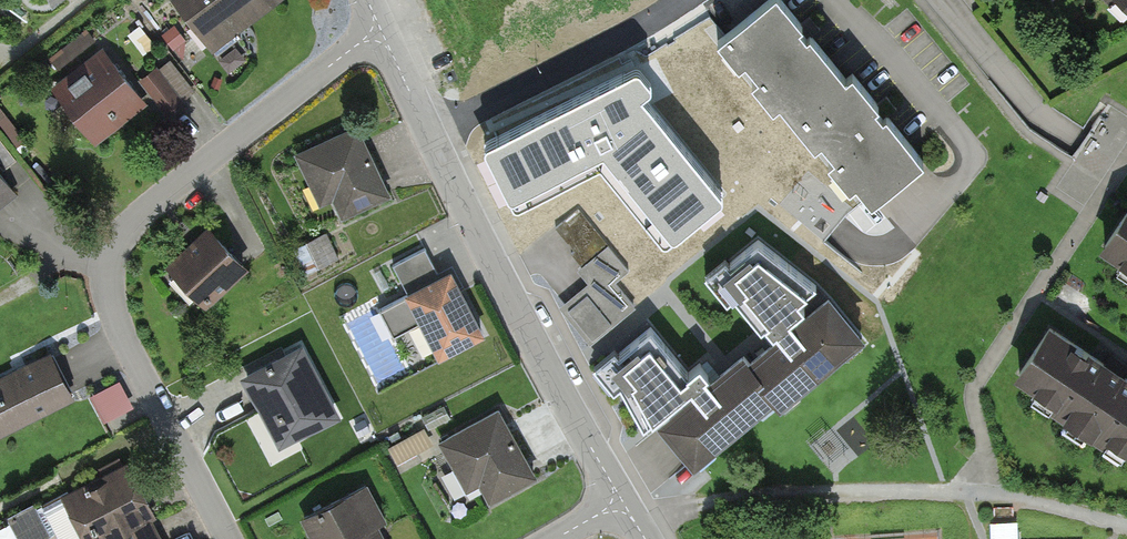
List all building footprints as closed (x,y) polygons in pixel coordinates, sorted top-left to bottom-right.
[(213,53),(283,0),(173,0),(213,53)] [(774,0),(765,0),(711,47),(734,73),(745,64),(755,76),(744,86),(769,115),(775,110),(811,151),(817,146),(829,160),(821,167),(845,195),(854,188),(867,202),(915,160),(880,119),(877,122),(869,114),(875,109),(846,75),(843,78),(808,38),(802,43),(792,31),(797,26),(774,0)] [(1126,9),(1126,0),(1117,0),(1126,9)] [(131,89),(103,52),(52,90),(96,149),(154,104),(157,108),(174,95),(155,71),(131,89)] [(652,95),(636,80),(484,157),(514,215),(600,173),(664,250),(723,207),(642,108),(652,95)] [(397,204),(358,126),(298,155),(322,203),(336,196),(351,226),(397,204)] [(0,170),(0,210),(20,193),(0,170)] [(1099,253),(1126,271),(1126,211),(1099,253)] [(785,396),(869,327),(829,281),(759,220),(696,272),(743,329),(727,343),(720,334),(691,357),(652,309),(587,361),(641,428),(664,410),(700,454),(780,390),(785,396)] [(248,273),(208,234),(169,274),(209,313),(248,273)] [(399,264),(413,292),(404,297),(440,367),(485,344),(449,274),(440,279),(425,251),(399,264)] [(589,339),(626,312),(600,275),(563,302),(589,339)] [(1049,325),(1014,378),(1126,453),(1126,377),(1049,325)] [(339,419),(303,349),(243,379),(279,449),(339,419)] [(49,351),(0,376),(0,438),(74,401),(49,351)] [(123,377),(93,393),(107,420),(137,405),(123,377)] [(533,478),(501,413),(444,442),(469,492),(482,486),(489,500),(533,478)] [(425,428),(391,443),(398,459),(432,444),(425,428)] [(128,464),(62,497),(84,538),(167,538),(128,464)] [(367,487),(302,520),(312,538),(393,538),(367,487)] [(54,536),(41,501),(11,512),(20,538),(45,538),(54,536)]
